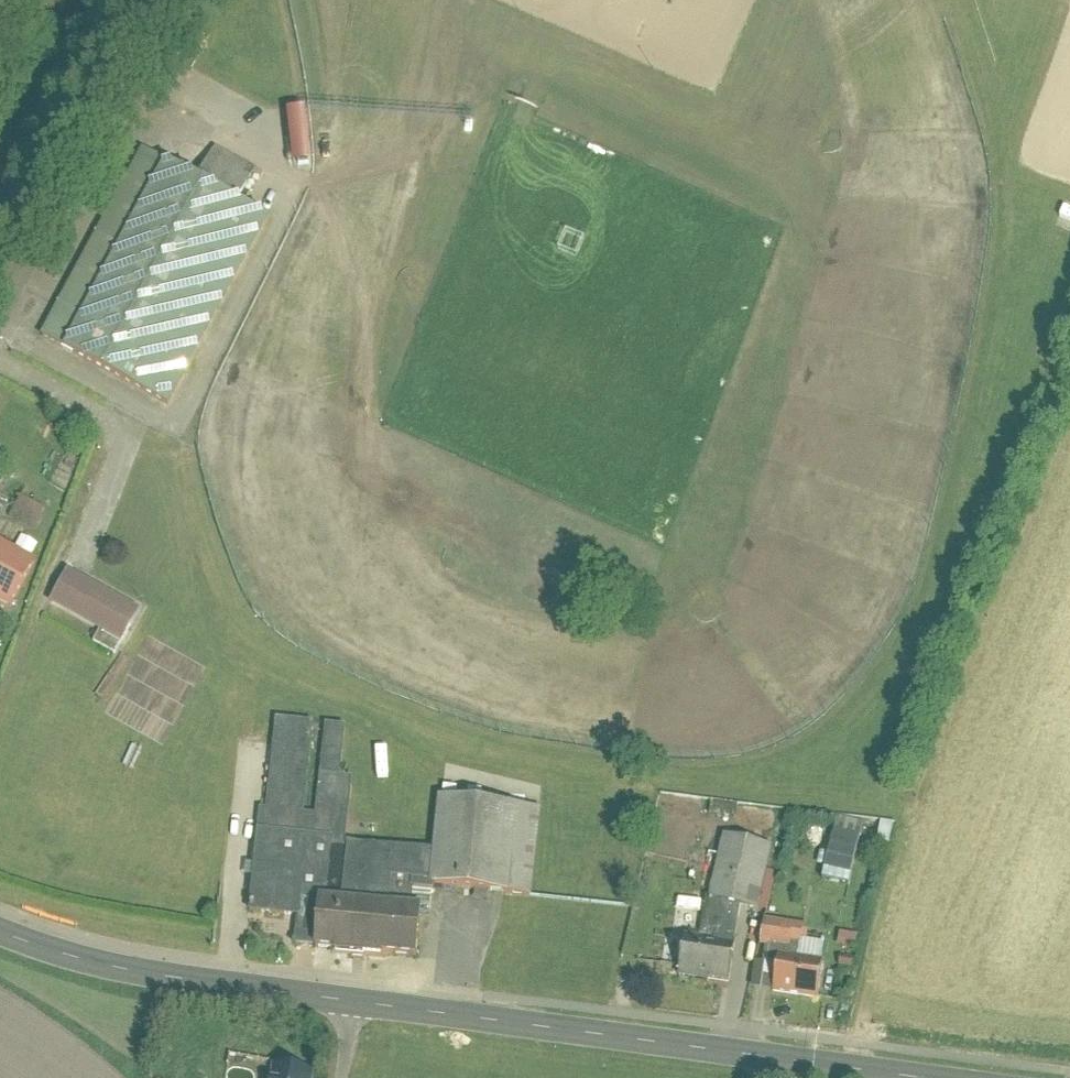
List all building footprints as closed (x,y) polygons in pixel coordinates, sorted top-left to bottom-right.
[(313,91),(296,93),(302,158),(320,156),(313,91)] [(137,148),(35,338),(163,406),(265,217),(242,205),(259,173),(206,144),(189,176),(137,148)] [(36,530),(46,507),(25,497),(14,520),(36,530)] [(5,596),(16,602),(41,555),(0,533),(0,605),(5,596)] [(123,631),(135,608),(68,572),(55,595),(123,631)] [(116,646),(122,634),(94,619),(88,631),(116,646)] [(304,949),(431,963),(437,890),(537,897),(546,807),(438,799),(434,848),(351,846),(355,780),(345,780),(352,727),(284,721),(276,816),(264,814),(258,919),(302,919),(304,949)] [(859,887),(870,824),(843,819),(831,882),(859,887)] [(770,846),(722,835),(706,901),(754,912),(770,846)] [(734,934),(686,928),(680,977),(728,983),(734,934)] [(862,950),(864,938),(846,936),(844,947),(862,950)] [(823,963),(778,955),(772,993),(817,1000),(823,963)]
